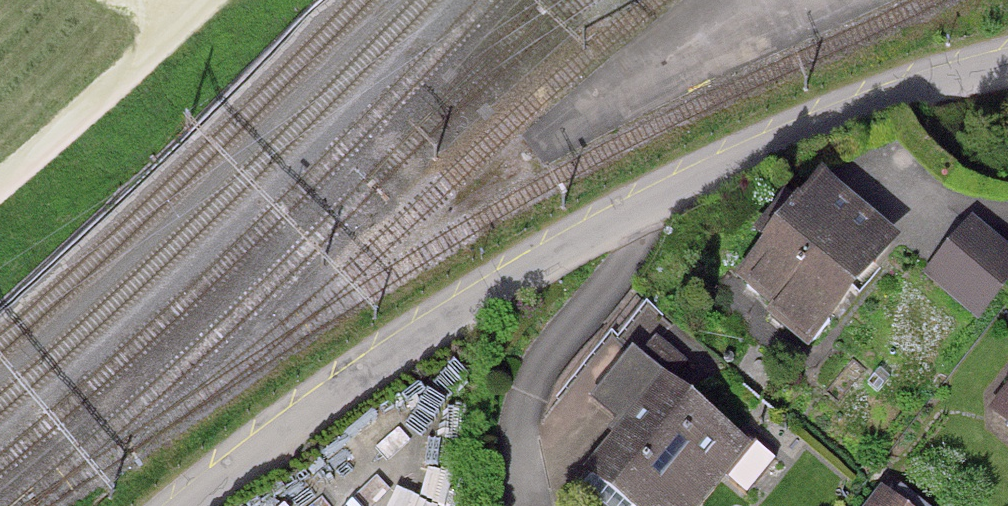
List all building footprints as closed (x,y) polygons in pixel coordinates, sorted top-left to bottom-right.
[(900,224),(829,164),(744,263),(815,323),(900,224)] [(977,215),(937,262),(980,298),(1007,265),(1007,241),(977,215)] [(669,368),(595,457),(655,505),(689,505),(749,434),(669,368)] [(886,483),(869,505),(917,505),(886,483)]
